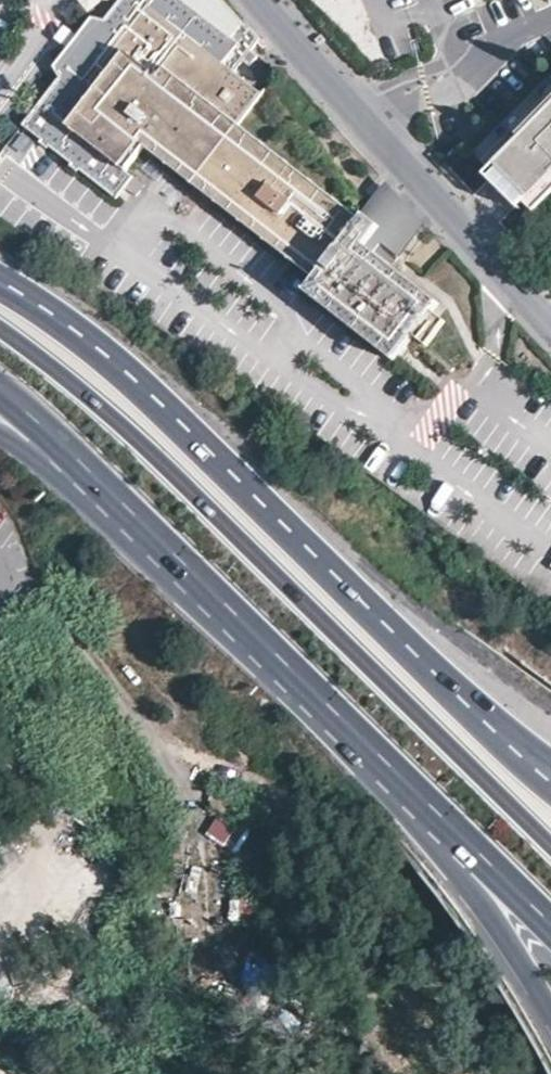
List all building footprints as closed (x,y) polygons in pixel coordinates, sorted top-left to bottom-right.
[(78,30),(69,41),(54,59),(55,73),(20,118),(114,192),(123,180),(141,194),(149,183),(125,163),(144,140),(312,273),(301,287),(390,357),(409,334),(429,309),(436,300),(387,260),(417,223),(399,203),(382,184),(357,213),(238,118),(266,84),(239,61),(249,48),(255,52),(264,41),(258,35),(261,31),(251,20),(239,7),(233,0),(114,0),(108,9),(94,10),(78,30)] [(254,15),(251,20),(261,31),(266,25),(254,15)] [(60,35),(69,24),(66,21),(61,26),(56,32),(60,35)] [(78,30),(69,24),(60,35),(69,41),(78,30)] [(482,162),(532,212),(550,194),(550,94),(482,162)] [(443,321),(429,309),(409,334),(423,344),(443,321)]
